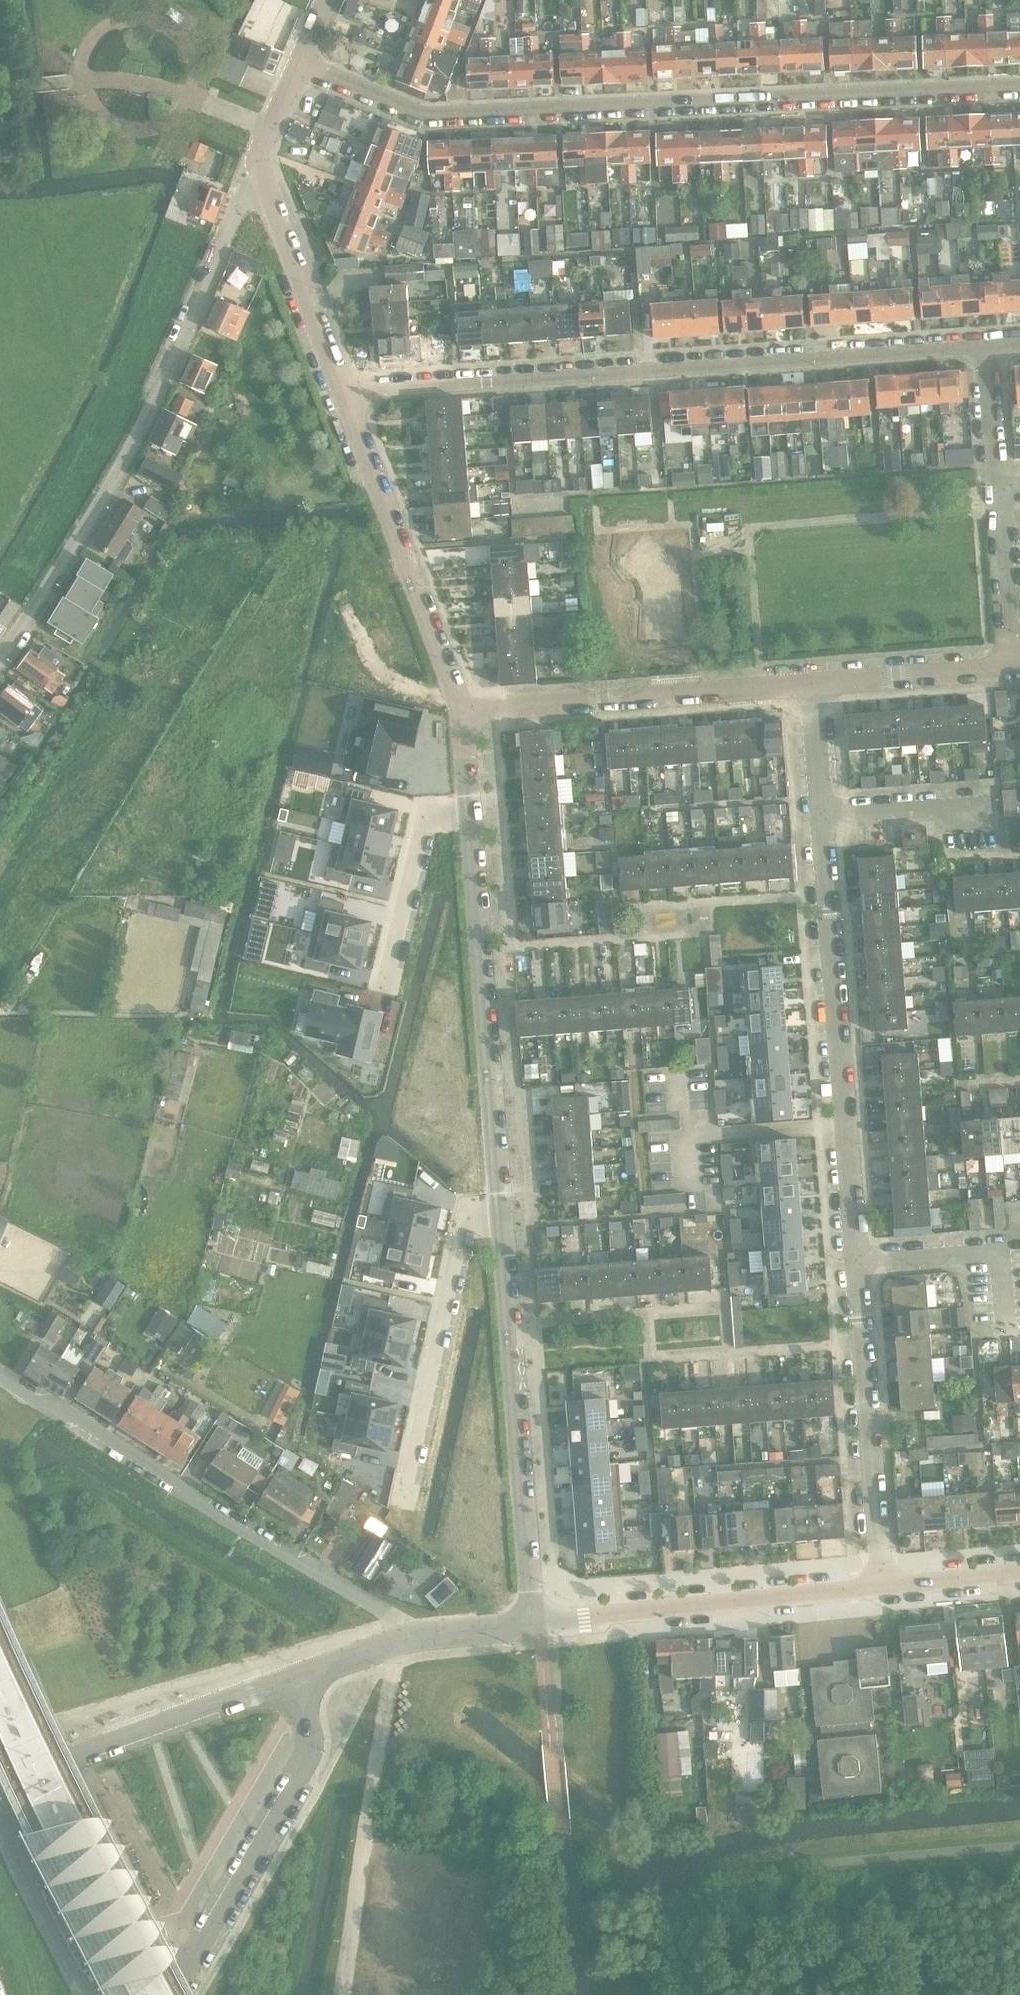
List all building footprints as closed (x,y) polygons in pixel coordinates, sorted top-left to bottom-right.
[(480,0),(429,0),(428,2),(457,14),(459,9),(476,16),(482,1),(480,0)] [(481,18),(494,21),(495,0),(488,0),(481,18)] [(527,0),(518,0),(518,14),(527,14),(527,0)] [(454,22),(457,14),(428,2),(420,21),(466,40),(471,28),(454,22)] [(344,15),(353,19),(354,18),(356,12),(346,8),(344,15)] [(649,26),(648,9),(638,9),(638,26),(649,26)] [(989,66),(987,16),(980,17),(980,35),(966,35),(967,67),(989,66)] [(1009,65),(1008,34),(994,34),(993,16),(987,16),(989,66),(1009,65)] [(947,68),(945,18),(938,19),(938,37),(924,37),(925,69),(947,68)] [(967,67),(966,35),(965,20),(951,20),(951,18),(945,18),(947,68),(967,67)] [(917,69),(916,38),(901,38),(900,20),(893,21),(896,70),(917,69)] [(466,40),(420,21),(413,41),(442,53),(444,48),(459,53),(462,45),(464,46),(466,40)] [(896,70),(893,21),(886,21),(887,39),(872,40),(874,71),(896,70)] [(800,72),(798,22),(784,23),(785,41),(775,42),(776,73),(800,72)] [(824,70),(823,39),(818,39),(817,23),(807,23),(807,22),(798,22),(800,72),(824,70)] [(874,71),(872,40),(871,22),(852,23),(854,72),(874,71)] [(854,72),(852,23),(830,24),(832,73),(854,72)] [(757,74),(754,24),(751,25),(751,43),(734,44),(736,75),(757,74)] [(776,73),(775,42),(766,42),(765,24),(754,24),(757,74),(776,73)] [(719,76),(717,26),(709,27),(710,45),(696,45),(697,77),(719,76)] [(736,75),(734,44),(724,44),(723,26),(717,26),(719,76),(736,75)] [(369,33),(358,28),(353,39),(364,44),(369,33)] [(677,78),(674,28),(668,29),(668,47),(654,48),(655,79),(677,78)] [(697,77),(696,45),(695,31),(681,32),(681,28),(674,28),(677,78),(697,77)] [(1008,34),(1009,65),(1019,64),(1019,33),(1008,34)] [(626,83),(624,34),(613,34),(613,39),(604,39),(604,53),(605,84),(626,83)] [(648,82),(646,51),(632,52),(631,34),(624,34),(626,83),(648,82)] [(585,85),(582,36),(560,37),(562,86),(585,85)] [(605,84),(604,53),(590,54),(589,36),(582,36),(585,85),(605,84)] [(525,57),(511,57),(512,88),(533,88),(531,38),(524,38),(525,57)] [(555,87),(553,55),(539,56),(538,38),(531,38),(533,88),(555,87)] [(336,40),(337,48),(346,47),(346,40),(336,40)] [(469,74),(469,90),(491,89),(489,40),(482,40),(483,58),(468,59),(469,74)] [(496,40),(489,40),(491,89),(512,88),(511,57),(496,58),(496,40)] [(442,53),(413,41),(405,61),(451,79),(459,59),(442,53)] [(275,76),(284,53),(264,45),(263,47),(254,44),(246,64),(252,66),(251,66),(255,68),(255,69),(275,76)] [(451,79),(405,61),(395,89),(424,100),(429,87),(446,94),(451,79)] [(338,117),(344,102),(329,96),(323,111),(338,117)] [(338,117),(323,111),(318,123),(340,133),(345,120),(338,117)] [(1013,146),(1012,115),(991,116),(994,165),(1000,165),(999,147),(1013,146)] [(994,165),(991,116),(970,117),(972,148),(986,147),(986,165),(994,165)] [(972,148),(970,117),(949,118),(951,167),(958,167),(957,149),(972,148)] [(951,167),(949,118),(927,119),(929,150),(944,149),(944,167),(951,167)] [(921,150),(919,119),(898,120),(900,169),(907,169),(906,151),(921,150)] [(900,169),(898,120),(877,121),(879,170),(900,169)] [(879,170),(877,121),(857,122),(859,171),(879,170)] [(859,171),(857,122),(834,123),(836,173),(859,171)] [(293,123),(288,134),(305,141),(310,130),(293,123)] [(380,125),(373,145),(419,163),(423,152),(423,141),(380,125)] [(828,158),(827,127),(805,128),(807,177),(814,177),(813,159),(828,158)] [(807,177),(805,128),(784,129),(785,160),(800,159),(800,177),(807,177)] [(785,160),(784,129),(763,130),(766,179),(772,179),(771,161),(785,160)] [(766,179),(763,130),(742,131),(743,162),(752,162),(753,173),(758,172),(758,179),(766,179)] [(743,162),(742,131),(721,132),(723,181),(730,181),(729,163),(743,162)] [(651,164),(650,132),(628,133),(630,183),(637,182),(636,164),(651,164)] [(723,181),(721,132),(700,133),(702,164),(716,163),(717,181),(723,181)] [(630,183),(628,133),(607,134),(608,166),(622,165),(623,183),(630,183)] [(702,164),(700,133),(679,134),(681,183),(688,183),(687,165),(702,164)] [(608,166),(607,134),(586,136),(588,185),(609,184),(608,166)] [(681,183),(679,134),(657,135),(658,166),(673,165),(674,183),(681,183)] [(588,185),(586,136),(564,137),(566,168),(580,167),(581,185),(588,185)] [(559,186),(556,137),(535,138),(537,187),(559,186)] [(535,138),(513,139),(515,170),(529,170),(530,188),(537,187),(535,138)] [(513,139),(493,140),(495,189),(502,189),(501,171),(515,170),(513,139)] [(493,140),(472,141),(473,172),(488,172),(489,190),(495,189),(493,140)] [(472,141),(451,142),(453,191),(460,191),(459,173),(473,172),(472,141)] [(189,158),(190,158),(204,164),(210,148),(195,142),(189,158)] [(451,142),(429,143),(431,175),(446,174),(447,192),(453,191),(451,142)] [(419,163),(373,145),(365,165),(401,179),(409,182),(414,168),(417,169),(419,163)] [(397,192),(401,179),(365,165),(358,184),(404,202),(406,195),(397,192)] [(936,179),(928,180),(928,196),(937,195),(936,179)] [(215,224),(226,194),(201,184),(191,210),(190,209),(188,213),(215,224)] [(404,202),(358,184),(350,204),(379,215),(385,202),(402,208),(404,202)] [(414,193),(406,224),(423,228),(431,197),(414,193)] [(1013,218),(1012,200),(994,201),(996,219),(1013,218)] [(379,215),(350,204),(343,223),(389,241),(391,235),(374,229),(379,215)] [(973,219),(972,204),(955,205),(956,220),(973,219)] [(903,226),(902,212),(899,213),(898,208),(881,209),(882,227),(903,226)] [(808,229),(808,219),(807,209),(791,210),(792,230),(808,229)] [(808,210),(809,225),(809,232),(835,231),(834,210),(824,210),(823,209),(808,210)] [(611,226),(610,212),(600,212),(601,227),(611,226)] [(860,229),(859,217),(859,213),(836,214),(837,230),(860,229)] [(766,235),(765,215),(751,216),(752,235),(766,235)] [(788,215),(775,216),(776,232),(789,231),(788,215)] [(968,241),(966,222),(956,223),(957,242),(968,241)] [(343,223),(341,228),(335,244),(364,255),(370,241),(387,248),(389,241),(343,223)] [(957,242),(956,223),(948,223),(950,242),(957,242)] [(396,249),(420,258),(430,233),(411,226),(405,224),(396,249)] [(727,240),(726,225),(726,224),(709,225),(710,241),(727,240)] [(727,239),(738,238),(748,238),(747,224),(726,225),(727,239)] [(998,224),(978,226),(979,240),(1000,238),(998,224)] [(1007,224),(998,224),(1000,238),(1008,237),(1008,233),(1007,224)] [(564,251),(563,225),(547,226),(548,252),(564,251)] [(700,240),(699,227),(682,228),(683,241),(687,241),(700,240)] [(654,228),(634,229),(635,243),(655,242),(654,228)] [(666,243),(683,241),(682,228),(665,229),(666,243)] [(498,255),(496,237),(496,230),(482,230),(482,229),(475,230),(478,257),(484,257),(484,256),(498,255)] [(540,253),(538,229),(525,229),(526,254),(540,253)] [(631,244),(630,229),(612,230),(613,245),(631,244)] [(868,243),(868,235),(867,229),(847,231),(848,245),(868,243)] [(478,257),(475,230),(455,231),(456,241),(457,259),(478,257)] [(611,247),(610,231),(592,232),(593,248),(611,247)] [(937,231),(916,232),(917,245),(929,244),(930,253),(938,253),(937,231)] [(500,233),(500,254),(521,254),(520,233),(500,233)] [(589,246),(588,233),(567,234),(568,247),(589,246)] [(910,246),(909,233),(888,234),(889,247),(910,246)] [(877,247),(876,235),(868,235),(868,243),(868,248),(877,247)] [(777,237),(759,239),(760,249),(778,247),(777,237)] [(838,250),(837,239),(826,240),(827,251),(838,250)] [(827,251),(826,240),(818,240),(819,260),(828,260),(827,251)] [(455,244),(434,245),(434,258),(455,258),(455,244)] [(692,257),(712,256),(712,255),(715,255),(714,245),(711,245),(691,246),(692,257)] [(651,274),(651,270),(650,259),(670,258),(669,246),(637,248),(638,275),(651,274)] [(233,252),(228,263),(257,275),(262,264),(233,252)] [(612,267),(611,256),(601,257),(602,267),(612,267)] [(602,267),(601,257),(591,257),(592,268),(602,267)] [(544,261),(544,274),(553,274),(552,260),(544,261)] [(417,264),(386,267),(387,284),(418,281),(417,264)] [(781,276),(780,264),(772,264),(773,277),(781,276)] [(789,276),(788,264),(780,264),(781,276),(789,276)] [(456,265),(456,276),(480,276),(479,265),(456,265)] [(741,279),(740,267),(733,268),(734,280),(741,279)] [(750,279),(749,267),(740,267),(741,279),(750,279)] [(424,271),(424,282),(446,281),(445,270),(424,271)] [(1011,283),(1010,273),(1002,274),(1005,313),(1019,312),(1019,282),(1011,283)] [(1005,313),(1002,274),(993,274),(994,284),(982,285),(984,315),(1005,313)] [(984,315),(982,285),(970,286),(969,276),(960,277),(962,316),(984,315)] [(962,316),(960,277),(940,278),(943,318),(962,316)] [(943,318),(940,278),(920,280),(923,319),(943,318)] [(915,320),(912,280),(903,281),(904,290),(892,291),(894,321),(915,320)] [(873,323),(871,283),(851,285),(854,324),(873,323)] [(894,321),(892,291),(880,292),(879,283),(871,283),(873,323),(894,321)] [(371,287),(372,305),(408,303),(407,285),(371,287)] [(854,324),(851,285),(830,286),(833,326),(854,324)] [(833,326),(830,286),(822,287),(822,296),(810,297),(812,327),(833,326)] [(805,328),(803,297),(792,298),(791,287),(782,288),(785,329),(805,328)] [(785,329),(782,288),(773,289),(773,299),(763,300),(765,331),(785,329)] [(720,334),(717,290),(707,291),(707,302),(695,303),(698,336),(720,334)] [(765,331),(763,300),(752,301),(752,290),(742,291),(745,332),(765,331)] [(745,332),(742,291),(733,292),(734,302),(723,303),(725,334),(745,332)] [(675,337),(672,293),(663,294),(664,305),(652,306),(655,339),(675,337)] [(698,336),(695,303),(684,303),(683,293),(672,293),(675,337),(698,336)] [(219,299),(207,328),(237,341),(249,312),(219,299)] [(632,334),(630,301),(606,302),(608,336),(632,334)] [(608,336),(606,302),(581,304),(583,338),(608,336)] [(408,303),(372,305),(374,322),(409,320),(408,303)] [(583,338),(581,304),(556,306),(559,340),(583,338)] [(559,340),(556,306),(532,308),(535,342),(559,340)] [(532,308),(507,310),(510,344),(535,342),(532,308)] [(507,310),(482,312),(484,345),(510,344),(507,310)] [(482,312),(457,313),(460,347),(484,345),(482,312)] [(409,320),(374,322),(375,339),(411,336),(409,320)] [(411,336),(375,339),(376,357),(412,355),(411,336)] [(194,356),(182,383),(205,393),(217,366),(194,356)] [(968,372),(960,372),(939,374),(942,414),(951,413),(950,403),(963,402),(962,399),(970,398),(968,372)] [(942,414),(939,374),(919,375),(921,405),(933,404),(934,415),(942,414)] [(921,405),(919,375),(898,377),(900,417),(909,416),(908,406),(921,405)] [(900,417),(898,377),(876,378),(879,408),(891,407),(892,418),(900,417)] [(872,429),(869,382),(863,382),(863,379),(852,380),(854,416),(863,415),(864,429),(872,429)] [(854,416),(852,380),(839,381),(840,384),(834,384),(838,442),(848,441),(847,430),(846,430),(845,417),(854,416)] [(838,442),(834,384),(829,385),(829,382),(817,383),(820,418),(829,418),(830,442),(838,442)] [(820,418),(817,383),(805,384),(806,386),(801,387),(804,434),(812,433),(811,419),(820,418)] [(804,434),(801,387),(795,387),(795,384),(784,385),(787,435),(804,434)] [(787,435),(784,385),(772,386),(772,389),(767,389),(770,436),(787,435)] [(750,390),(749,390),(751,423),(752,437),(770,436),(767,389),(761,390),(761,387),(750,388),(750,390)] [(748,421),(745,388),(726,389),(729,434),(737,433),(736,422),(748,421)] [(729,434),(726,389),(708,391),(711,435),(729,434)] [(711,435),(708,391),(689,392),(693,437),(711,435)] [(693,437),(689,392),(670,394),(672,419),(664,420),(667,444),(693,442),(693,437)] [(189,417),(195,403),(179,396),(173,410),(189,417)] [(653,433),(650,397),(633,398),(636,434),(653,433)] [(636,434),(633,398),(617,400),(619,436),(636,434)] [(463,399),(427,402),(428,420),(464,417),(463,399)] [(619,436),(617,400),(599,401),(602,437),(619,436)] [(602,437),(599,401),(582,402),(584,438),(602,437)] [(584,438),(582,402),(564,403),(567,439),(584,438)] [(567,439),(564,403),(547,405),(550,441),(567,439)] [(550,441),(547,405),(530,406),(533,442),(550,441)] [(514,443),(533,442),(530,406),(512,407),(514,443)] [(185,419),(184,421),(167,412),(153,441),(175,452),(181,440),(190,444),(198,426),(185,419)] [(464,417),(428,420),(429,438),(465,435),(464,417)] [(465,435),(429,438),(431,455),(467,452),(465,435)] [(840,467),(839,447),(831,448),(832,468),(840,467)] [(849,467),(847,447),(839,447),(840,467),(849,467)] [(885,470),(901,469),(900,449),(884,451),(885,470)] [(974,464),(973,451),(960,452),(961,465),(974,464)] [(467,452),(431,455),(432,472),(468,469),(467,452)] [(788,477),(786,452),(771,453),(772,470),(773,478),(788,477)] [(946,466),(945,453),(933,454),(934,467),(946,466)] [(807,475),(805,454),(792,456),(794,476),(807,475)] [(912,468),(924,467),(923,454),(911,455),(912,468)] [(821,455),(807,456),(808,476),(822,475),(821,455)] [(147,459),(141,472),(174,488),(181,475),(147,459)] [(713,481),(712,465),(698,466),(700,482),(713,481)] [(695,479),(694,467),(673,468),(673,481),(695,479)] [(468,469),(432,472),(433,489),(469,487),(468,469)] [(773,478),(772,470),(757,471),(757,479),(773,478)] [(614,473),(604,474),(605,489),(615,489),(614,473)] [(650,485),(650,474),(638,475),(639,486),(650,485)] [(603,476),(593,477),(594,489),(604,488),(603,476)] [(553,493),(552,480),(535,482),(536,494),(553,493)] [(562,492),(561,480),(552,480),(553,493),(562,492)] [(469,487),(433,489),(435,506),(470,504),(469,487)] [(152,497),(146,508),(167,521),(173,511),(152,497)] [(124,500),(95,545),(116,558),(117,557),(124,561),(132,549),(131,544),(127,541),(145,513),(124,500)] [(470,504),(435,506),(436,522),(472,520),(470,504)] [(509,504),(494,505),(495,516),(510,515),(509,504)] [(574,533),(573,516),(512,520),(513,538),(574,533)] [(472,520),(436,522),(437,540),(473,538),(472,520)] [(570,542),(560,542),(561,553),(571,552),(570,542)] [(491,548),(493,565),(528,562),(527,545),(491,548)] [(57,634),(71,642),(75,636),(84,642),(98,620),(94,617),(102,604),(97,601),(112,576),(88,561),(80,575),(82,576),(67,601),(65,600),(51,622),(60,628),(57,634)] [(573,569),(572,561),(560,562),(561,570),(573,569)] [(528,562),(493,565),(494,582),(530,580),(528,562)] [(574,586),(574,578),(562,579),(562,587),(574,586)] [(530,580),(494,582),(495,600),(531,597),(530,580)] [(8,628),(21,606),(0,592),(0,623),(8,628)] [(531,597),(495,600),(497,617),(532,614),(531,597)] [(577,623),(577,613),(564,614),(565,624),(577,623)] [(532,614),(497,617),(498,634),(534,632),(532,614)] [(381,615),(349,618),(353,665),(385,663),(381,615)] [(534,632),(498,634),(499,652),(535,649),(534,632)] [(33,651),(19,669),(52,694),(65,676),(57,670),(58,669),(64,660),(47,648),(41,657),(33,651)] [(580,659),(579,648),(567,648),(568,660),(580,659)] [(535,649),(499,652),(501,669),(536,666),(535,649)] [(581,670),(580,663),(580,662),(568,664),(569,671),(581,670)] [(536,666),(501,669),(502,686),(538,684),(536,666)] [(0,698),(0,711),(20,726),(28,732),(37,720),(29,714),(35,706),(33,704),(39,697),(16,681),(11,687),(9,686),(0,698)] [(1009,715),(1007,691),(996,692),(998,716),(1009,715)] [(54,698),(51,703),(61,709),(67,700),(61,696),(54,698)] [(352,730),(344,767),(386,777),(394,742),(414,747),(422,712),(367,699),(360,731),(352,730)] [(984,705),(967,706),(970,742),(971,752),(988,751),(984,705)] [(970,742),(967,706),(950,708),(953,743),(970,742)] [(953,743),(950,708),(932,709),(935,745),(953,743)] [(935,745),(932,709),(915,710),(918,746),(935,745)] [(918,746),(915,710),(898,712),(900,747),(918,746)] [(900,747),(898,712),(881,713),(883,749),(900,747)] [(883,749),(881,713),(863,714),(866,750),(883,749)] [(866,750),(863,714),(846,715),(849,751),(866,750)] [(785,756),(782,721),(764,722),(767,758),(785,756)] [(767,758),(764,722),(748,723),(751,759),(767,758)] [(751,759),(748,723),(730,725),(733,761),(751,759)] [(733,761),(730,725),(715,726),(718,762),(733,761)] [(3,741),(9,732),(0,726),(0,739),(3,741)] [(718,762),(715,726),(698,727),(701,763),(718,762)] [(701,763),(698,727),(681,729),(684,764),(701,763)] [(684,764),(681,729),(662,730),(664,766),(684,764)] [(554,730),(520,733),(522,758),(556,756),(554,730)] [(664,766),(662,730),(643,731),(645,767),(664,766)] [(645,767),(643,731),(628,733),(630,769),(645,767)] [(1006,742),(1005,732),(994,733),(995,742),(1006,742)] [(630,769),(628,733),(609,734),(612,770),(630,769)] [(7,784),(5,783),(17,767),(0,755),(0,794),(7,784)] [(558,780),(556,756),(522,758),(524,782),(558,780)] [(945,783),(945,772),(937,772),(938,783),(945,783)] [(911,785),(910,774),(902,775),(903,786),(911,785)] [(876,788),(876,777),(868,777),(869,788),(876,788)] [(605,778),(596,779),(597,790),(605,790),(605,778)] [(1004,780),(1005,790),(1019,790),(1019,779),(1004,780)] [(560,804),(558,780),(524,782),(526,807),(560,804)] [(778,796),(777,785),(769,786),(770,797),(778,796)] [(340,822),(340,823),(349,825),(349,824),(393,835),(398,812),(369,805),(372,793),(348,787),(340,822)] [(736,800),(735,788),(728,789),(729,800),(736,800)] [(743,799),(742,788),(735,788),(736,800),(743,799)] [(713,801),(712,790),(703,791),(704,802),(713,801)] [(704,802),(703,791),(694,792),(695,803),(704,802)] [(679,804),(678,793),(667,794),(667,805),(679,804)] [(667,805),(667,794),(655,794),(656,806),(667,805)] [(562,829),(560,804),(526,807),(528,832),(562,829)] [(281,809),(278,821),(283,822),(286,823),(289,811),(281,809)] [(704,819),(703,810),(691,811),(692,820),(704,819)] [(1019,815),(1010,816),(1013,847),(1019,846),(1019,821),(1019,815)] [(344,846),(344,847),(388,857),(393,835),(349,824),(349,825),(344,846)] [(576,874),(575,827),(566,827),(567,875),(576,874)] [(928,846),(927,827),(903,829),(904,848),(928,846)] [(564,854),(562,829),(528,832),(530,857),(564,854)] [(280,836),(279,842),(295,846),(296,840),(280,836)] [(334,844),(326,879),(350,885),(353,873),(382,880),(388,857),(344,847),(344,846),(335,844),(334,844)] [(795,878),(792,844),(766,846),(769,880),(795,878)] [(769,880),(766,846),(742,848),(745,882),(769,880)] [(745,882),(742,848),(718,850),(721,884),(745,882)] [(721,884),(718,850),(694,852),(697,886),(721,884)] [(697,886),(694,852),(669,854),(672,888),(697,886)] [(566,879),(564,854),(530,857),(532,881),(566,879)] [(672,888),(669,854),(644,856),(646,890),(672,888)] [(646,890),(644,856),(619,858),(622,891),(646,890)] [(897,874),(895,856),(859,859),(861,877),(897,874)] [(935,859),(925,860),(926,869),(936,869),(935,859)] [(1005,874),(1008,910),(1019,909),(1019,872),(1005,874)] [(898,892),(897,874),(861,877),(862,895),(898,892)] [(1008,910),(1005,874),(989,875),(992,911),(1008,910)] [(992,911),(989,875),(972,876),(975,912),(992,911)] [(975,912),(972,876),(954,878),(957,914),(975,912)] [(568,903),(566,879),(532,881),(534,905),(568,903)] [(899,909),(898,892),(862,895),(864,912),(899,909)] [(615,898),(599,899),(600,931),(616,931),(615,898)] [(321,899),(313,934),(366,946),(372,923),(343,916),(345,904),(321,899)] [(569,927),(568,903),(534,905),(536,930),(569,927)] [(151,904),(148,915),(157,917),(160,906),(151,904)] [(157,917),(157,918),(180,924),(183,911),(160,906),(157,917)] [(901,928),(899,909),(864,912),(865,930),(901,928)] [(944,927),(930,928),(930,940),(944,939),(944,927)] [(902,945),(901,928),(865,930),(866,948),(902,945)] [(313,934),(305,969),(329,974),(332,963),(361,969),(366,946),(313,934)] [(722,966),(720,935),(711,936),(713,967),(722,966)] [(903,961),(902,945),(866,948),(868,964),(903,961)] [(949,948),(940,949),(941,957),(949,957),(949,948)] [(542,951),(531,952),(532,961),(543,960),(542,951)] [(905,978),(903,961),(868,964),(869,981),(905,978)] [(781,966),(740,970),(742,992),(783,988),(781,966)] [(945,975),(944,967),(933,968),(934,975),(945,975)] [(705,976),(696,976),(697,989),(706,988),(705,976)] [(906,994),(905,978),(869,981),(870,997),(906,994)] [(690,988),(671,989),(674,1025),(693,1024),(690,988)] [(783,988),(742,992),(744,1013),(749,1013),(785,1010),(783,988)] [(674,1025),(671,989),(654,991),(657,1027),(674,1025)] [(301,1013),(296,1032),(342,1043),(339,1054),(371,1061),(382,1015),(350,1007),(349,1011),(337,1008),(340,997),(316,991),(310,1015),(301,1013)] [(657,1027),(654,991),(637,992),(639,1028),(657,1027)] [(639,1028),(637,992),(620,993),(623,1029),(639,1028)] [(623,1029),(620,993),(603,995),(606,1031),(623,1029)] [(907,1012),(906,994),(870,997),(871,1015),(907,1012)] [(606,1031),(603,995),(586,996),(589,1032),(606,1031)] [(717,995),(708,996),(708,1008),(718,1007),(717,995)] [(589,1032),(586,996),(569,997),(572,1033),(589,1032)] [(572,1033),(569,997),(552,999),(554,1035),(572,1033)] [(1003,998),(1006,1032),(1019,1031),(1019,997),(1003,998)] [(1006,1032),(1003,998),(979,1000),(982,1034),(1006,1032)] [(554,1035),(552,999),(534,1000),(537,1036),(554,1035)] [(534,1000),(517,1002),(520,1037),(537,1036),(534,1000)] [(982,1034),(979,1000),(954,1002),(957,1036),(982,1034)] [(948,1009),(947,1001),(936,1002),(936,1009),(948,1009)] [(785,1010),(749,1013),(750,1035),(786,1032),(785,1010)] [(909,1029),(907,1012),(871,1015),(873,1032),(909,1029)] [(725,1015),(715,1016),(716,1028),(726,1027),(725,1015)] [(786,1032),(750,1035),(752,1057),(788,1054),(786,1032)] [(233,1033),(230,1045),(253,1049),(255,1037),(233,1033)] [(728,1047),(718,1047),(719,1059),(729,1059),(728,1047)] [(177,1084),(194,1085),(196,1055),(179,1053),(177,1084)] [(920,1071),(919,1053),(883,1056),(884,1074),(920,1071)] [(752,1057),(747,1057),(749,1079),(790,1076),(788,1054),(752,1057)] [(728,1059),(718,1060),(718,1072),(728,1071),(728,1059)] [(952,1069),(952,1061),(941,1062),(942,1069),(952,1069)] [(921,1090),(920,1071),(884,1074),(886,1093),(921,1090)] [(749,1079),(744,1079),(746,1101),(751,1101),(791,1098),(790,1076),(749,1079)] [(619,1109),(631,1109),(631,1081),(619,1081),(619,1109)] [(1008,1107),(1007,1088),(998,1089),(999,1108),(1008,1107)] [(999,1108),(998,1089),(989,1090),(991,1108),(999,1108)] [(923,1108),(921,1090),(886,1093),(887,1110),(923,1108)] [(725,1091),(715,1092),(716,1104),(726,1103),(725,1091)] [(972,1110),(970,1091),(961,1092),(962,1111),(972,1110)] [(593,1127),(602,1127),(602,1114),(599,1114),(598,1095),(592,1096),(593,1127)] [(589,1096),(572,1097),(553,1099),(554,1117),(590,1114),(589,1096)] [(791,1098),(751,1101),(752,1123),(793,1120),(791,1098)] [(726,1103),(716,1104),(717,1116),(727,1115),(726,1103)] [(924,1123),(923,1108),(887,1110),(888,1126),(924,1123)] [(961,1120),(960,1108),(949,1109),(950,1121),(961,1120)] [(592,1132),(590,1114),(554,1117),(556,1135),(592,1132)] [(1000,1120),(1004,1164),(1019,1163),(1019,1130),(1019,1118),(1000,1120)] [(680,1129),(679,1120),(639,1123),(639,1132),(680,1129)] [(962,1132),(961,1120),(950,1121),(951,1133),(962,1132)] [(1000,1120),(982,1121),(984,1155),(985,1165),(1004,1164),(1000,1120)] [(984,1155),(982,1121),(963,1123),(966,1157),(984,1155)] [(925,1141),(924,1123),(888,1126),(890,1144),(925,1141)] [(593,1150),(592,1132),(556,1135),(557,1153),(593,1150)] [(340,1155),(357,1159),(361,1140),(344,1136),(340,1155)] [(795,1139),(749,1142),(751,1164),(756,1164),(796,1160),(795,1139)] [(927,1159),(925,1141),(890,1144),(891,1162),(927,1159)] [(594,1168),(593,1150),(557,1153),(558,1170),(594,1168)] [(633,1151),(626,1152),(627,1164),(636,1164),(636,1163),(634,1151),(633,1151)] [(730,1153),(720,1154),(721,1166),(731,1165),(730,1153)] [(928,1176),(927,1159),(891,1162),(892,1179),(928,1176)] [(796,1160),(756,1164),(757,1186),(798,1182),(796,1160)] [(636,1164),(627,1164),(627,1165),(628,1176),(637,1175),(636,1164)] [(731,1165),(721,1166),(722,1178),(732,1177),(731,1165)] [(293,1186),(339,1199),(345,1178),(312,1168),(311,1172),(298,1168),(293,1186)] [(596,1184),(594,1168),(558,1170),(560,1187),(596,1184)] [(928,1176),(892,1179),(894,1196),(930,1194),(941,1193),(939,1176),(928,1176)] [(798,1182),(757,1186),(759,1207),(764,1207),(800,1204),(798,1182)] [(597,1200),(596,1184),(560,1187),(561,1203),(597,1200)] [(382,1220),(382,1221),(392,1223),(392,1222),(436,1232),(441,1208),(412,1202),(414,1190),(390,1185),(382,1220)] [(732,1187),(722,1188),(723,1200),(733,1199),(732,1187)] [(686,1203),(685,1194),(644,1197),(645,1207),(686,1203)] [(931,1210),(930,1194),(894,1196),(895,1213),(931,1210)] [(1006,1228),(1004,1202),(1003,1197),(994,1198),(996,1229),(1006,1228)] [(981,1230),(978,1199),(969,1200),(971,1231),(981,1230)] [(800,1204),(764,1207),(766,1229),(801,1226),(800,1204)] [(932,1226),(931,1210),(895,1213),(896,1229),(932,1226)] [(360,1215),(357,1227),(362,1228),(365,1229),(368,1217),(360,1215)] [(672,1217),(658,1219),(659,1227),(673,1226),(672,1217)] [(708,1217),(697,1218),(697,1226),(709,1225),(708,1217)] [(740,1218),(730,1218),(731,1230),(741,1230),(740,1218)] [(643,1220),(632,1221),(634,1233),(644,1232),(643,1220)] [(392,1223),(387,1244),(431,1254),(436,1232),(392,1222),(392,1223)] [(621,1222),(609,1223),(610,1232),(622,1230),(621,1222)] [(59,1257),(64,1247),(10,1223),(2,1240),(12,1245),(10,1249),(45,1265),(51,1254),(59,1257)] [(579,1236),(578,1226),(561,1227),(562,1238),(579,1236)] [(597,1226),(586,1227),(586,1235),(598,1234),(597,1226)] [(766,1229),(761,1229),(763,1251),(803,1248),(801,1226),(766,1229)] [(548,1238),(560,1237),(559,1228),(547,1229),(548,1238)] [(741,1230),(731,1230),(732,1242),(742,1242),(741,1230)] [(373,1264),(370,1277),(394,1283),(397,1271),(426,1277),(431,1254),(387,1244),(382,1266),(373,1264)] [(803,1248),(763,1251),(764,1273),(805,1270),(803,1248)] [(713,1289),(710,1256),(685,1258),(688,1291),(713,1289)] [(688,1291),(685,1258),(661,1259),(664,1293),(688,1291)] [(664,1293),(661,1259),(637,1261),(639,1295),(664,1293)] [(639,1295),(637,1261),(612,1263),(615,1297),(639,1295)] [(615,1297),(612,1263),(588,1265),(590,1299),(615,1297)] [(739,1263),(729,1264),(730,1276),(740,1275),(739,1263)] [(590,1299),(588,1265),(564,1267),(567,1301),(590,1299)] [(567,1301),(564,1267),(538,1269),(541,1303),(567,1301)] [(805,1270),(764,1273),(766,1295),(807,1292),(805,1270)] [(740,1275),(730,1276),(731,1288),(740,1287),(740,1275)] [(928,1309),(927,1285),(893,1287),(895,1312),(928,1309)] [(742,1311),(740,1296),(731,1297),(735,1348),(744,1347),(742,1311)] [(358,1332),(358,1333),(367,1335),(367,1334),(411,1344),(416,1321),(387,1314),(390,1302),(366,1297),(358,1332)] [(220,1338),(229,1321),(198,1304),(189,1321),(220,1338)] [(965,1306),(953,1307),(954,1328),(966,1326),(965,1306)] [(162,1308),(152,1324),(167,1333),(177,1318),(162,1308)] [(930,1333),(928,1309),(895,1312),(896,1336),(930,1333)] [(52,1313),(46,1321),(39,1333),(53,1342),(66,1321),(52,1313)] [(932,1358),(930,1333),(896,1336),(898,1360),(932,1358)] [(353,1354),(350,1367),(374,1372),(377,1360),(406,1367),(411,1344),(367,1334),(367,1335),(363,1356),(353,1354)] [(81,1360),(95,1368),(108,1348),(94,1339),(81,1360)] [(26,1373),(45,1385),(63,1358),(43,1346),(26,1373)] [(967,1355),(967,1346),(956,1347),(956,1356),(967,1355)] [(109,1349),(103,1360),(111,1365),(118,1354),(109,1349)] [(63,1358),(45,1385),(64,1397),(81,1369),(63,1358)] [(934,1382),(932,1358),(898,1360),(900,1385),(934,1382)] [(130,1376),(137,1365),(127,1359),(120,1369),(130,1376)] [(1015,1402),(1012,1366),(995,1367),(998,1403),(1015,1402)] [(77,1397),(95,1409),(118,1373),(111,1369),(106,1375),(96,1368),(77,1397)] [(974,1379),(974,1370),(963,1371),(963,1380),(974,1379)] [(118,1373),(95,1409),(113,1420),(132,1391),(122,1384),(125,1378),(118,1373)] [(837,1416),(834,1380),(816,1381),(819,1417),(837,1416)] [(347,1381),(345,1394),(354,1396),(349,1418),(393,1428),(398,1404),(369,1398),(372,1386),(347,1381)] [(819,1417),(816,1381),(799,1383),(802,1418),(819,1417)] [(971,1394),(970,1381),(961,1382),(962,1394),(971,1394)] [(936,1408),(934,1382),(900,1385),(902,1411),(936,1408)] [(272,1418),(287,1423),(300,1388),(285,1383),(272,1418)] [(802,1418),(799,1383),(782,1384),(785,1420),(802,1418)] [(785,1420),(782,1384),(765,1385),(767,1421),(785,1420)] [(120,1425),(136,1435),(166,1389),(159,1385),(148,1403),(138,1397),(120,1425)] [(767,1421),(765,1385),(747,1387),(750,1422),(767,1421)] [(750,1422),(747,1387),(730,1388),(733,1424),(750,1422)] [(733,1424),(730,1388),(713,1389),(715,1425),(733,1424)] [(166,1389),(136,1435),(151,1445),(169,1417),(160,1411),(172,1393),(166,1389)] [(715,1425),(713,1389),(695,1391),(698,1426),(715,1425)] [(698,1426),(695,1391),(678,1392),(681,1428),(698,1426)] [(681,1428),(678,1392),(661,1393),(664,1429),(681,1428)] [(609,1397),(568,1401),(570,1423),(606,1420),(611,1420),(609,1397)] [(169,1417),(151,1445),(167,1455),(197,1409),(190,1405),(178,1423),(169,1417)] [(634,1406),(635,1418),(645,1417),(644,1405),(634,1406)] [(197,1409),(167,1455),(183,1465),(201,1437),(192,1431),(203,1413),(197,1409)] [(974,1415),(953,1416),(954,1432),(975,1430),(974,1415)] [(335,1438),(332,1451),(356,1456),(359,1444),(388,1451),(393,1428),(349,1418),(345,1440),(335,1438)] [(570,1423),(572,1445),(607,1442),(606,1420),(570,1423)] [(219,1426),(201,1453),(214,1462),(203,1479),(217,1487),(218,1486),(241,1500),(252,1483),(260,1488),(267,1478),(257,1471),(263,1461),(243,1448),(236,1458),(223,1450),(233,1435),(219,1426)] [(646,1427),(636,1428),(637,1440),(647,1439),(646,1427)] [(979,1434),(927,1438),(928,1448),(979,1444),(979,1434)] [(647,1439),(637,1440),(637,1452),(648,1451),(647,1439)] [(572,1445),(573,1466),(609,1463),(607,1442),(572,1445)] [(1006,1445),(1000,1445),(1002,1461),(1017,1459),(1016,1444),(1006,1445)] [(277,1447),(273,1453),(279,1457),(283,1450),(277,1447)] [(288,1448),(280,1462),(290,1468),(299,1454),(288,1448)] [(929,1460),(928,1449),(919,1450),(920,1460),(929,1460)] [(920,1460),(919,1450),(910,1450),(911,1461),(920,1460)] [(969,1464),(968,1453),(959,1454),(960,1465),(969,1464)] [(978,1464),(977,1453),(968,1453),(969,1464),(978,1464)] [(609,1463),(573,1466),(575,1488),(620,1484),(619,1463),(609,1463)] [(696,1464),(696,1478),(709,1479),(709,1465),(696,1464)] [(841,1475),(840,1464),(816,1466),(817,1477),(841,1475)] [(802,1478),(801,1467),(792,1467),(793,1478),(802,1478)] [(785,1479),(784,1468),(768,1469),(769,1480),(785,1479)] [(318,1493),(279,1469),(259,1503),(298,1526),(302,1520),(309,1524),(316,1512),(308,1508),(318,1493)] [(674,1503),(671,1469),(658,1470),(660,1504),(674,1503)] [(766,1469),(744,1471),(745,1481),(745,1483),(767,1482),(766,1469)] [(649,1470),(639,1471),(640,1483),(650,1482),(649,1470)] [(745,1481),(744,1471),(729,1472),(729,1473),(719,1474),(719,1482),(745,1481)] [(339,1521),(357,1488),(344,1480),(326,1513),(339,1521)] [(650,1482),(640,1483),(641,1495),(651,1494),(650,1482)] [(620,1484),(575,1488),(577,1509),(622,1506),(620,1484)] [(1019,1490),(995,1491),(998,1525),(1019,1524),(1019,1491),(1019,1490)] [(998,1525),(995,1491),(971,1493),(974,1527),(998,1525)] [(974,1527),(971,1493),(947,1495),(950,1529),(974,1527)] [(950,1529),(947,1495),(923,1497),(926,1531),(950,1529)] [(926,1531),(923,1497),(897,1499),(900,1533),(926,1531)] [(750,1545),(747,1511),(744,1511),(743,1503),(733,1504),(734,1512),(722,1513),(724,1547),(750,1545)] [(846,1537),(843,1503),(820,1505),(822,1539),(846,1537)] [(724,1547),(722,1513),(720,1513),(719,1504),(708,1505),(709,1514),(696,1515),(699,1549),(724,1547)] [(822,1539),(820,1505),(795,1507),(797,1541),(822,1539)] [(622,1506),(577,1509),(578,1531),(624,1527),(622,1506)] [(797,1541),(795,1507),(771,1509),(774,1543),(797,1541)] [(774,1543),(771,1509),(747,1511),(750,1545),(774,1543)] [(659,1512),(649,1513),(650,1525),(660,1524),(659,1512)] [(699,1549),(696,1515),(671,1517),(674,1551),(699,1549)] [(660,1524),(650,1525),(651,1537),(661,1536),(660,1524)] [(624,1527),(578,1531),(580,1554),(626,1550),(624,1527)] [(390,1558),(397,1547),(368,1529),(355,1550),(361,1554),(353,1567),(375,1580),(382,1570),(387,1574),(395,1561),(390,1558)] [(1006,1649),(1003,1616),(980,1618),(984,1668),(996,1666),(996,1663),(1006,1662),(1005,1649),(1006,1649)] [(980,1618),(957,1621),(962,1666),(963,1670),(984,1668),(980,1618)] [(945,1622),(924,1624),(927,1656),(927,1664),(928,1674),(948,1672),(947,1662),(949,1662),(949,1654),(945,1622)] [(924,1624),(901,1626),(904,1658),(905,1666),(927,1664),(927,1656),(924,1624)] [(795,1660),(794,1635),(770,1637),(773,1671),(774,1671),(776,1683),(801,1680),(799,1659),(795,1660)] [(734,1674),(734,1638),(715,1639),(716,1674),(734,1674)] [(759,1677),(758,1638),(734,1638),(734,1674),(734,1677),(759,1677)] [(717,1698),(716,1674),(715,1639),(695,1640),(697,1677),(701,1677),(701,1691),(702,1698),(712,1698),(717,1698)] [(697,1677),(695,1640),(657,1642),(659,1663),(660,1674),(673,1674),(674,1678),(697,1677)] [(872,1734),(871,1721),(875,1721),(872,1687),(891,1685),(889,1669),(898,1668),(897,1656),(888,1657),(887,1646),(857,1649),(859,1666),(837,1668),(836,1665),(811,1668),(817,1726),(821,1726),(823,1739),(818,1740),(824,1798),(882,1792),(877,1734),(872,1734)] [(765,1718),(765,1690),(751,1690),(751,1718),(765,1718)] [(779,1720),(779,1690),(765,1690),(765,1718),(765,1720),(779,1720)] [(702,1714),(702,1698),(701,1691),(692,1699),(693,1715),(702,1714)] [(916,1694),(902,1695),(904,1709),(918,1708),(916,1694)] [(712,1714),(712,1698),(702,1698),(702,1714),(712,1714)] [(682,1797),(678,1732),(657,1734),(662,1800),(682,1797)] [(797,1739),(793,1740),(795,1768),(806,1767),(805,1739),(797,1739)] [(995,1749),(966,1748),(966,1766),(995,1766),(995,1749)] [(995,1786),(994,1770),(974,1772),(975,1787),(995,1786)] [(963,1793),(961,1773),(946,1775),(948,1795),(963,1793)] [(1010,1776),(1010,1787),(1019,1786),(1019,1775),(1010,1776)] [(805,1777),(789,1777),(790,1810),(806,1809),(805,1777)] [(895,1780),(888,1791),(897,1796),(898,1797),(905,1786),(896,1781),(895,1780)] [(740,1791),(740,1818),(764,1818),(764,1790),(740,1791)] [(767,1802),(767,1818),(783,1817),(783,1802),(767,1802)] [(80,1865),(76,1867),(103,1918),(108,1935),(88,1941),(95,1965),(115,1960),(119,1974),(139,1968),(142,1974),(151,1969),(149,1965),(156,1963),(150,1942),(168,1936),(166,1927),(147,1932),(137,1896),(116,1902),(93,1858),(90,1860),(80,1865)]
